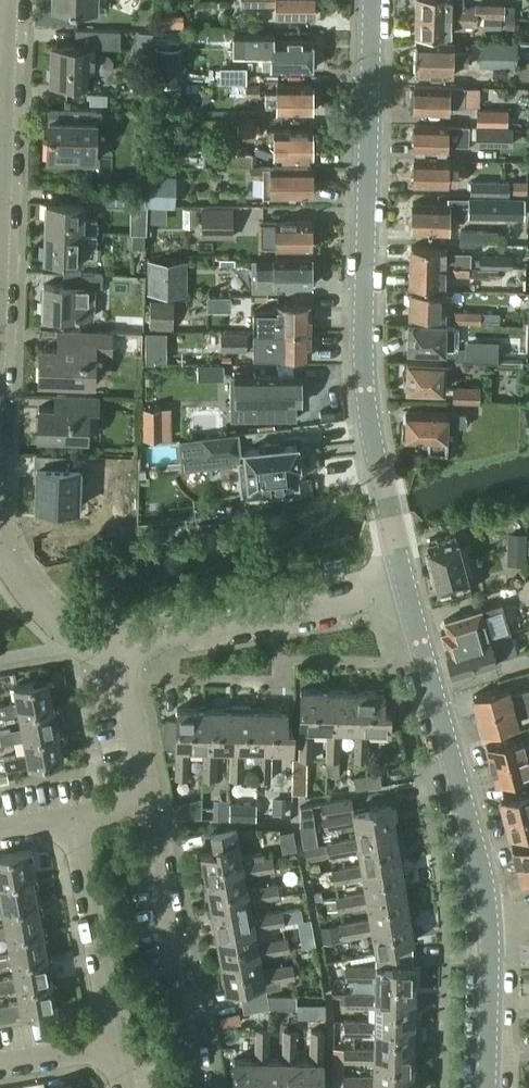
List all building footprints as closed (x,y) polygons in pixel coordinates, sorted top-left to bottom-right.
[(51,13),(98,15),(99,0),(52,0),(51,13)] [(242,6),(275,6),(275,18),(313,18),(313,0),(242,0),(242,6)] [(417,14),(477,15),(477,6),(463,6),(463,0),(417,0),(417,14)] [(477,15),(484,15),(502,16),(505,16),(505,4),(477,3),(477,6),(477,15)] [(477,15),(417,14),(416,33),(450,34),(450,23),(477,24),(477,15)] [(515,16),(505,16),(504,27),(515,28),(515,16)] [(119,31),(74,30),(74,46),(51,46),(51,84),(91,85),(92,48),(119,48),(119,31)] [(274,32),(233,32),(233,51),(262,51),(262,69),(312,70),(313,40),(274,39),(274,32)] [(454,42),(416,41),(416,74),(452,75),(453,65),(467,65),(468,51),(453,51),(454,42)] [(517,44),(482,43),(482,65),(516,65),(517,44)] [(154,49),(154,84),(180,84),(180,49),(154,49)] [(221,84),(230,84),(246,84),(246,68),(221,68),(221,84)] [(260,84),(246,84),(230,84),(230,96),(260,96),(260,84)] [(265,92),(264,103),(276,103),(276,111),(311,112),(312,86),(276,85),(276,92),(265,92)] [(411,89),(410,101),(415,101),(415,111),(448,112),(449,105),(464,106),(464,87),(464,86),(415,85),(415,89),(411,89)] [(90,93),(89,105),(107,105),(108,93),(90,93)] [(100,108),(61,107),(61,121),(49,121),(47,159),(93,160),(94,140),(99,141),(100,108)] [(508,109),(478,108),(477,123),(508,124),(508,109)] [(257,120),(237,120),(237,122),(237,136),(257,136),(257,120)] [(448,125),(415,124),(414,149),(447,150),(447,145),(469,146),(470,126),(448,125)] [(513,127),(475,126),(475,145),(512,146),(513,127)] [(311,129),(266,129),(266,140),(274,140),(274,156),(311,156),(311,129)] [(252,153),(229,153),(229,165),(252,166),(252,153)] [(447,159),(415,158),(414,183),(447,184),(447,179),(456,179),(457,166),(447,165),(447,159)] [(311,167),(250,166),(250,176),(263,176),(262,193),(311,194),(311,167)] [(175,175),(150,175),(149,203),(174,204),(175,175)] [(509,182),(479,181),(479,195),(509,196),(509,182)] [(527,181),(513,181),(513,193),(527,193),(527,181)] [(106,192),(106,205),(147,206),(147,192),(106,191),(106,192)] [(468,197),(468,215),(468,217),(524,218),(525,197),(468,196),(468,197)] [(463,198),(449,198),(448,203),(413,201),(412,229),(448,230),(449,212),(462,213),(463,198)] [(45,203),(44,231),(96,233),(97,220),(83,220),(84,204),(45,203)] [(230,206),(202,206),(202,238),(230,238),(230,206)] [(312,221),(262,220),(262,248),(311,248),(312,221)] [(498,231),(460,230),(459,236),(459,242),(498,243),(499,237),(498,231)] [(44,231),(43,259),(63,260),(81,260),(95,261),(96,246),(96,233),(44,231)] [(132,233),(132,247),(144,247),(144,233),(132,233)] [(412,246),(411,265),(470,267),(471,267),(471,265),(471,259),(471,252),(447,251),(447,248),(412,246)] [(311,259),(274,259),(274,265),(261,264),(260,279),(274,279),(274,285),(310,285),(311,259)] [(184,261),(150,260),(150,293),(183,293),(184,261)] [(411,265),(410,284),(445,286),(446,275),(469,276),(470,267),(411,265)] [(101,274),(62,273),(62,285),(42,285),(41,316),(91,318),(92,288),(100,288),(101,274)] [(444,290),(410,289),(409,313),(443,315),(444,290)] [(175,301),(151,300),(150,328),(174,329),(175,301)] [(253,312),(253,331),(310,332),(310,306),(276,306),(276,313),(253,312)] [(480,322),(480,312),(455,311),(454,321),(480,322)] [(492,312),(480,312),(480,322),(492,323),(492,312)] [(131,325),(131,331),(133,331),(139,332),(143,332),(143,320),(137,320),(131,325)] [(404,324),(404,340),(408,340),(408,349),(443,350),(443,351),(453,351),(458,347),(459,328),(454,322),(409,321),(409,325),(404,324)] [(40,349),(40,380),(91,381),(91,353),(110,353),(110,332),(62,331),(62,349),(40,349)] [(310,356),(310,332),(253,331),(252,348),(276,349),(276,356),(310,356)] [(165,366),(165,335),(144,335),(145,366),(165,366)] [(247,351),(247,335),(221,335),(220,351),(247,351)] [(465,348),(464,361),(498,362),(498,344),(498,341),(471,340),(471,348),(465,348)] [(443,361),(443,360),(408,359),(407,388),(442,389),(443,361)] [(300,375),(230,375),(230,390),(230,405),(230,419),(296,419),(296,404),(300,404),(300,402),(304,397),(304,391),(300,386),(300,375)] [(478,401),(479,386),(453,385),(452,400),(478,401)] [(39,409),(38,438),(87,439),(88,410),(97,410),(97,409),(98,396),(64,396),(64,408),(39,407),(39,409)] [(171,408),(143,408),(143,439),(171,439),(171,408)] [(446,411),(407,410),(406,439),(428,439),(428,450),(446,451),(446,424),(466,425),(466,413),(446,412),(446,411)] [(236,433),(202,437),(204,458),(238,454),(236,433)] [(246,461),(238,462),(242,494),(265,492),(264,484),(294,481),(297,481),(296,479),(295,465),(297,464),(297,465),(299,464),(298,462),(297,447),(297,445),(295,445),(282,447),(281,443),(261,445),(261,449),(247,450),(245,450),(245,452),(246,461)] [(37,467),(36,506),(78,508),(79,482),(84,482),(85,456),(51,455),(51,468),(37,467)] [(508,547),(528,547),(528,537),(528,530),(509,530),(508,547)] [(430,555),(426,556),(430,569),(468,559),(465,545),(459,546),(455,532),(430,538),(431,545),(427,546),(430,555)] [(508,547),(508,564),(528,564),(528,547),(508,547)] [(468,559),(430,569),(433,582),(437,581),(439,591),(443,590),(445,596),(470,589),(466,574),(472,573),(468,559)] [(441,633),(447,652),(510,632),(501,603),(444,620),(447,631),(441,633)] [(516,653),(510,632),(447,652),(453,672),(516,653)] [(19,714),(18,713),(53,706),(48,679),(13,686),(16,701),(0,704),(0,717),(19,714)] [(473,695),(478,715),(528,701),(528,688),(510,693),(508,686),(473,695)] [(313,728),(328,728),(335,728),(335,707),(328,707),(328,690),(300,689),(300,712),(301,712),(300,757),(313,757),(313,728)] [(355,708),(356,691),(328,690),(328,707),(335,707),(335,728),(328,728),(327,775),(339,775),(340,729),(356,730),(356,729),(362,729),(363,708),(355,708)] [(383,691),(356,691),(355,708),(363,708),(362,729),(356,729),(356,730),(355,759),(367,759),(368,729),(389,729),(390,707),(383,707),(383,691)] [(478,715),(483,733),(519,724),(517,717),(528,714),(528,701),(478,715)] [(23,740),(23,739),(58,733),(53,706),(18,713),(19,714),(21,728),(0,732),(0,735),(2,744),(23,740)] [(189,747),(204,747),(204,746),(211,747),(211,726),(204,726),(205,709),(177,708),(176,721),(164,721),(163,747),(176,747),(175,778),(188,778),(189,747)] [(232,709),(205,709),(204,726),(211,726),(211,747),(204,746),(204,747),(203,777),(216,777),(217,747),(231,748),(231,747),(237,747),(238,727),(231,727),(232,709)] [(243,760),(258,760),(258,748),(265,748),(265,728),(259,728),(259,710),(232,709),(231,727),(238,727),(237,747),(231,747),(231,748),(230,778),(243,778),(243,760)] [(287,711),(259,710),(259,728),(265,728),(265,748),(258,748),(258,760),(258,778),(270,779),(271,748),(294,749),(294,726),(287,726),(287,711)] [(63,759),(58,733),(23,739),(23,740),(26,753),(3,757),(6,770),(63,759)] [(524,744),(522,737),(486,746),(491,765),(528,755),(528,743),(524,744)] [(403,767),(401,754),(388,756),(390,769),(403,767)] [(491,765),(496,784),(528,775),(528,755),(491,765)] [(381,785),(379,772),(354,776),(356,789),(381,785)] [(292,793),(306,794),(306,785),(293,785),(292,793)] [(528,809),(528,788),(499,796),(504,815),(528,809)] [(286,798),(273,798),(272,815),(285,815),(286,798)] [(255,799),(239,799),(238,819),(255,819),(255,799)] [(354,823),(356,838),(357,838),(358,844),(379,840),(378,834),(396,831),(392,804),(352,810),(351,799),(321,804),(325,828),(354,823)] [(184,801),(173,804),(175,816),(184,816),(184,801)] [(200,802),(184,801),(184,816),(199,817),(200,802)] [(229,802),(214,801),(214,817),(229,818),(229,802)] [(316,805),(302,807),(304,819),(318,817),(316,805)] [(504,815),(509,834),(528,829),(528,809),(504,815)] [(201,855),(206,881),(224,878),(223,871),(244,867),(245,874),(274,868),(272,856),(262,858),(261,852),(241,856),(236,828),(211,833),(214,852),(197,855),(197,856),(201,855)] [(293,830),(280,832),(283,851),(296,849),(293,830)] [(400,858),(396,831),(378,834),(379,840),(358,844),(357,838),(356,838),(328,843),(330,855),(359,849),(361,864),(362,864),(363,870),(384,867),(383,861),(400,858)] [(304,847),(307,859),(323,857),(323,856),(330,855),(328,843),(321,844),(322,845),(304,847)] [(512,847),(517,864),(528,860),(528,843),(512,847)] [(32,876),(28,850),(0,855),(0,882),(32,876)] [(387,888),(405,885),(400,858),(383,861),(384,867),(363,870),(362,864),(361,864),(332,869),(333,877),(334,881),(363,876),(366,892),(366,891),(367,898),(388,894),(387,888)] [(517,864),(521,880),(528,878),(528,860),(517,864)] [(320,871),(319,862),(310,863),(311,872),(320,871)] [(206,881),(211,908),(229,905),(228,899),(249,894),(251,901),(279,895),(276,883),(248,888),(245,874),(244,867),(223,871),(224,878),(206,881)] [(312,880),(333,877),(332,869),(311,873),(312,880)] [(2,909),(2,908),(37,901),(32,876),(0,882),(0,909),(2,909)] [(409,913),(405,885),(387,888),(388,894),(367,898),(366,891),(366,892),(336,897),(336,898),(326,899),(328,910),(338,908),(338,909),(368,904),(370,919),(371,919),(372,925),(393,921),(392,916),(409,913)] [(229,905),(211,908),(216,936),(234,932),(233,926),(255,922),(256,928),(284,922),(282,910),(253,915),(251,901),(249,894),(228,899),(229,905)] [(42,928),(37,901),(2,908),(2,909),(5,924),(0,925),(0,936),(7,935),(42,928)] [(372,931),(376,952),(398,948),(397,942),(413,940),(409,913),(392,916),(393,921),(372,925),(371,919),(370,919),(341,924),(343,936),(372,931)] [(259,941),(256,928),(255,922),(233,926),(234,932),(216,936),(221,962),(239,959),(238,953),(259,949),(260,955),(261,955),(289,949),(287,936),(259,941)] [(340,940),(337,925),(321,927),(323,943),(340,940)] [(42,928),(7,935),(9,950),(0,952),(0,964),(12,961),(11,961),(47,954),(42,928)] [(398,953),(398,948),(376,952),(376,966),(346,966),(346,979),(375,980),(375,994),(376,994),(376,1001),(397,1001),(398,994),(414,995),(415,966),(402,966),(402,953),(398,953)] [(264,969),(261,955),(260,955),(259,949),(238,953),(239,959),(221,962),(226,989),(240,987),(242,999),(268,994),(267,989),(282,986),(281,980),(295,977),(292,964),(264,969)] [(47,954),(11,961),(12,961),(14,976),(0,978),(0,990),(16,987),(52,980),(47,954)] [(337,967),(336,960),(326,961),(327,968),(337,967)] [(16,987),(19,1002),(0,1006),(0,1018),(57,1008),(52,980),(16,987)] [(375,1005),(375,1021),(376,1021),(376,1028),(397,1028),(397,1022),(414,1022),(414,995),(398,994),(397,1001),(376,1001),(376,994),(375,994),(345,993),(345,1005),(375,1005)] [(268,994),(242,999),(245,1011),(270,1006),(268,994)] [(289,996),(268,994),(270,1006),(270,1011),(288,1011),(289,996)] [(326,1015),(326,1002),(303,1002),(304,1016),(326,1015)] [(334,1020),(334,1035),(344,1035),(345,1033),(345,1021),(334,1020)] [(395,1048),(413,1049),(414,1022),(397,1022),(397,1028),(376,1028),(376,1021),(375,1021),(345,1021),(345,1033),(374,1033),(374,1048),(374,1054),(395,1055),(395,1048)] [(269,1081),(262,1080),(263,1059),(269,1059),(270,1029),(257,1029),(257,1059),(234,1058),(233,1081),(239,1081),(239,1087),(269,1087),(269,1081)] [(296,1081),(289,1081),(290,1060),(296,1060),(296,1059),(297,1029),(284,1029),(284,1059),(269,1059),(263,1059),(262,1080),(269,1081),(269,1087),(296,1087),(296,1081)] [(296,1059),(296,1060),(290,1060),(289,1081),(296,1081),(296,1087),(322,1087),(324,1030),(312,1030),(311,1060),(296,1059)] [(334,1039),(334,1047),(345,1047),(345,1039),(334,1039)] [(344,1058),(345,1047),(334,1047),(334,1057),(344,1058)] [(374,1048),(345,1047),(344,1058),(344,1061),(374,1061),(374,1075),(374,1082),(395,1082),(396,1076),(413,1076),(413,1049),(395,1048),(395,1055),(374,1054),(374,1048)] [(413,1076),(396,1076),(395,1082),(374,1082),(374,1075),(344,1075),(344,1087),(345,1087),(418,1087),(418,1077),(413,1077),(413,1076)]
